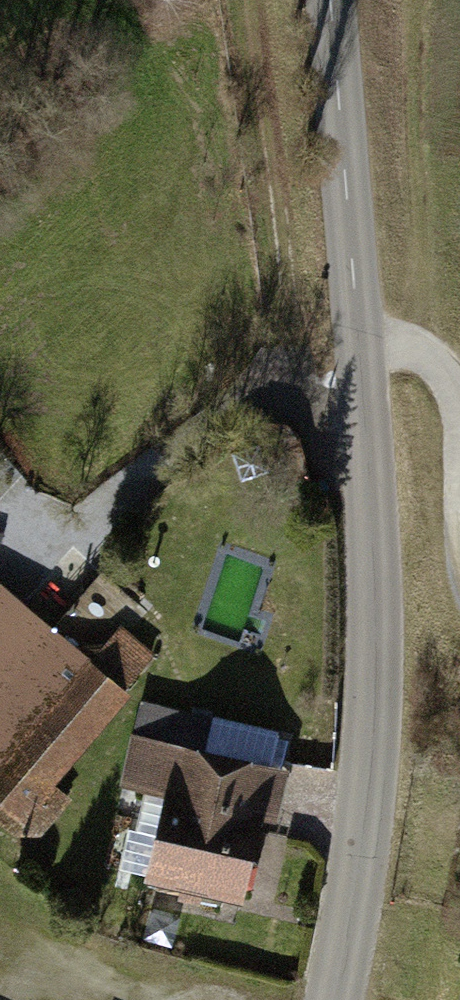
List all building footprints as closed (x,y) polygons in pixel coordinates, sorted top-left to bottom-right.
[(35,824),(143,691),(0,575),(0,796),(35,824)] [(300,759),(141,727),(115,859),(274,890),(300,759)]
